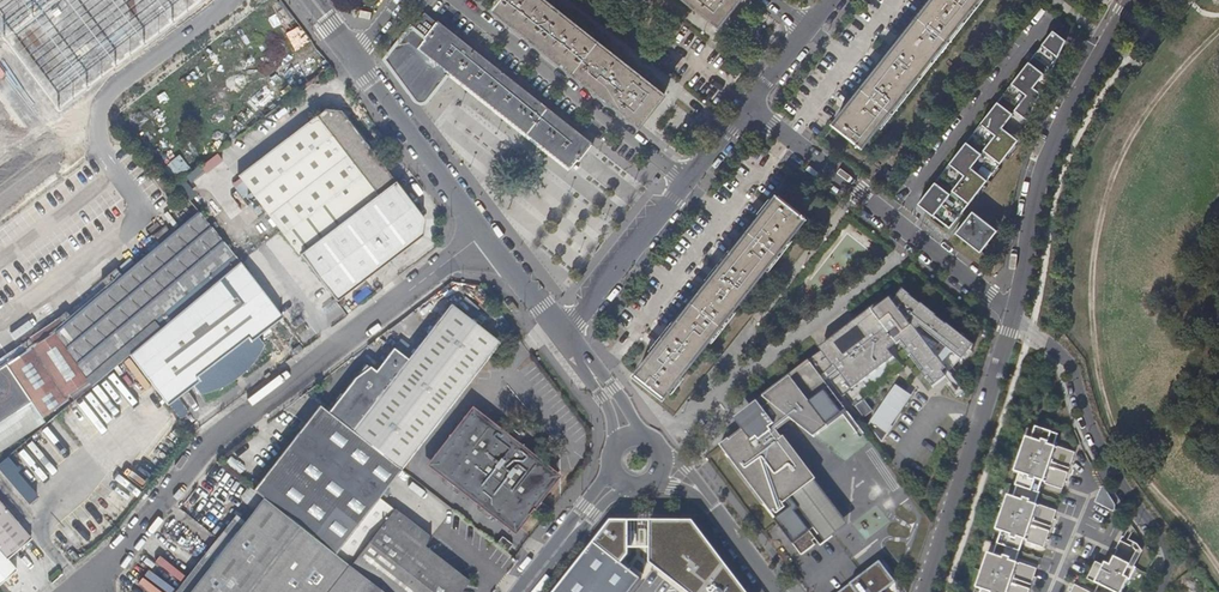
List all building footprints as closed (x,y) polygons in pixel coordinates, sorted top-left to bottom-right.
[(27,1),(88,81),(100,72),(64,24),(67,21),(62,14),(74,5),(70,0),(28,0),(27,1)] [(211,0),(104,0),(85,14),(120,63),(211,0)] [(661,95),(642,79),(642,80),(541,0),(499,0),(492,9),(493,10),(494,9),(619,108),(618,109),(638,124),(661,95)] [(736,0),(690,0),(699,8),(698,8),(717,23),(736,0)] [(837,124),(863,145),(977,0),(935,0),(837,124)] [(396,68),(421,88),(433,88),(444,74),(568,168),(575,159),(577,160),(589,144),(464,44),(435,21),(422,37),(421,36),(396,68)] [(996,169),(1000,164),(1067,41),(1054,31),(1034,56),(1048,67),(1044,73),(1029,62),(1003,96),(1017,107),(1013,113),(998,101),(971,136),(986,147),(981,152),(967,141),(940,175),(954,187),(950,192),(936,181),(919,203),(950,227),(959,216),(956,214),(962,206),(965,209),(971,201),(968,198),(974,191),(977,193),(990,176),(987,174),(993,167),(996,169)] [(299,254),(394,180),(339,110),(323,108),(237,176),(299,254)] [(218,154),(200,166),(205,173),(223,162),(218,154)] [(179,155),(163,167),(174,181),(190,169),(179,155)] [(191,183),(204,173),(200,167),(186,177),(191,183)] [(0,186),(0,309),(11,325),(91,271),(21,171),(0,186)] [(424,218),(394,180),(299,254),(335,299),(420,233),(424,218)] [(188,201),(196,197),(186,181),(178,186),(188,201)] [(664,396),(806,216),(781,195),(638,375),(664,396)] [(42,421),(40,417),(65,400),(63,396),(86,380),(90,386),(128,354),(163,324),(238,261),(197,210),(114,280),(109,274),(102,280),(107,286),(70,317),(66,313),(49,328),(21,345),(24,349),(0,366),(0,449),(42,421)] [(973,210),(956,232),(981,251),(998,229),(973,210)] [(281,315),(238,261),(163,324),(128,354),(168,406),(192,386),(199,394),(203,394),(219,387),(230,381),(230,376),(237,371),(244,371),(254,359),(263,344),(257,335),(281,315)] [(811,356),(806,360),(836,401),(840,397),(843,401),(846,398),(852,405),(861,398),(886,379),(897,370),(885,356),(897,346),(904,354),(901,356),(906,362),(909,360),(921,375),(918,378),(922,383),(926,381),(932,389),(943,381),(939,376),(954,358),(960,363),(968,354),(971,355),(973,348),(900,290),(855,324),(860,331),(862,329),(866,335),(861,336),(846,339),(837,342),(829,345),(821,349),(811,356)] [(361,369),(328,412),(399,468),(486,359),(499,341),(450,303),(412,351),(399,341),(382,363),(375,359),(361,369)] [(295,355),(304,348),(300,342),(291,350),(295,355)] [(806,360),(771,387),(772,387),(762,398),(770,404),(762,409),(756,400),(733,416),(744,430),(729,440),(728,439),(719,446),(726,454),(725,455),(777,525),(800,555),(814,545),(811,541),(815,538),(820,546),(846,524),(814,477),(783,435),(782,436),(774,428),(788,417),(814,435),(846,413),(836,401),(806,360)] [(237,376),(244,371),(237,371),(230,376),(230,381),(237,376)] [(895,426),(914,395),(897,384),(871,427),(885,444),(896,427),(895,426)] [(66,397),(71,402),(79,395),(75,390),(66,397)] [(861,398),(852,405),(857,410),(865,403),(861,398)] [(328,412),(319,406),(253,490),(263,498),(333,553),(377,497),(399,468),(328,412)] [(548,475),(472,416),(435,463),(512,523),(548,475)] [(1051,432),(1037,427),(1034,437),(1027,435),(1016,469),(1021,471),(1017,485),(1040,493),(1043,482),(1062,488),(1074,452),(1057,446),(1058,443),(1048,440),(1051,432)] [(0,461),(0,471),(28,504),(37,497),(15,472),(17,470),(6,457),(0,461)] [(1040,493),(1017,485),(1013,494),(1009,493),(997,526),(1003,528),(998,542),(1019,549),(1024,539),(1043,545),(1056,509),(1038,503),(1037,501),(1040,493)] [(1104,486),(1102,487),(1096,501),(1114,510),(1115,508),(1115,504),(1104,486)] [(895,504),(906,503),(905,491),(895,492),(895,504)] [(333,553),(383,591),(459,591),(467,582),(422,546),(429,537),(377,497),(333,553)] [(263,498),(246,520),(190,591),(303,591),(333,553),(263,498)] [(18,569),(9,558),(32,539),(0,502),(0,583),(18,569)] [(836,535),(850,555),(892,525),(877,505),(836,535)] [(176,591),(190,591),(246,520),(237,514),(176,591)] [(591,542),(618,563),(626,552),(625,546),(648,546),(649,560),(690,591),(744,591),(690,520),(609,520),(591,542)] [(502,536),(496,544),(507,552),(512,545),(502,536)] [(552,591),(624,591),(636,577),(618,563),(591,542),(552,591)] [(998,542),(994,552),(989,551),(978,584),(983,586),(981,591),(1027,591),(1036,567),(1018,561),(1017,559),(1019,549),(998,542)] [(1116,555),(1111,564),(1107,561),(1105,566),(1096,562),(1088,579),(1100,585),(1114,591),(1122,591),(1130,576),(1125,574),(1131,563),(1116,555)] [(334,556),(307,591),(379,591),(334,556)] [(880,560),(838,591),(881,591),(896,580),(880,560)]
